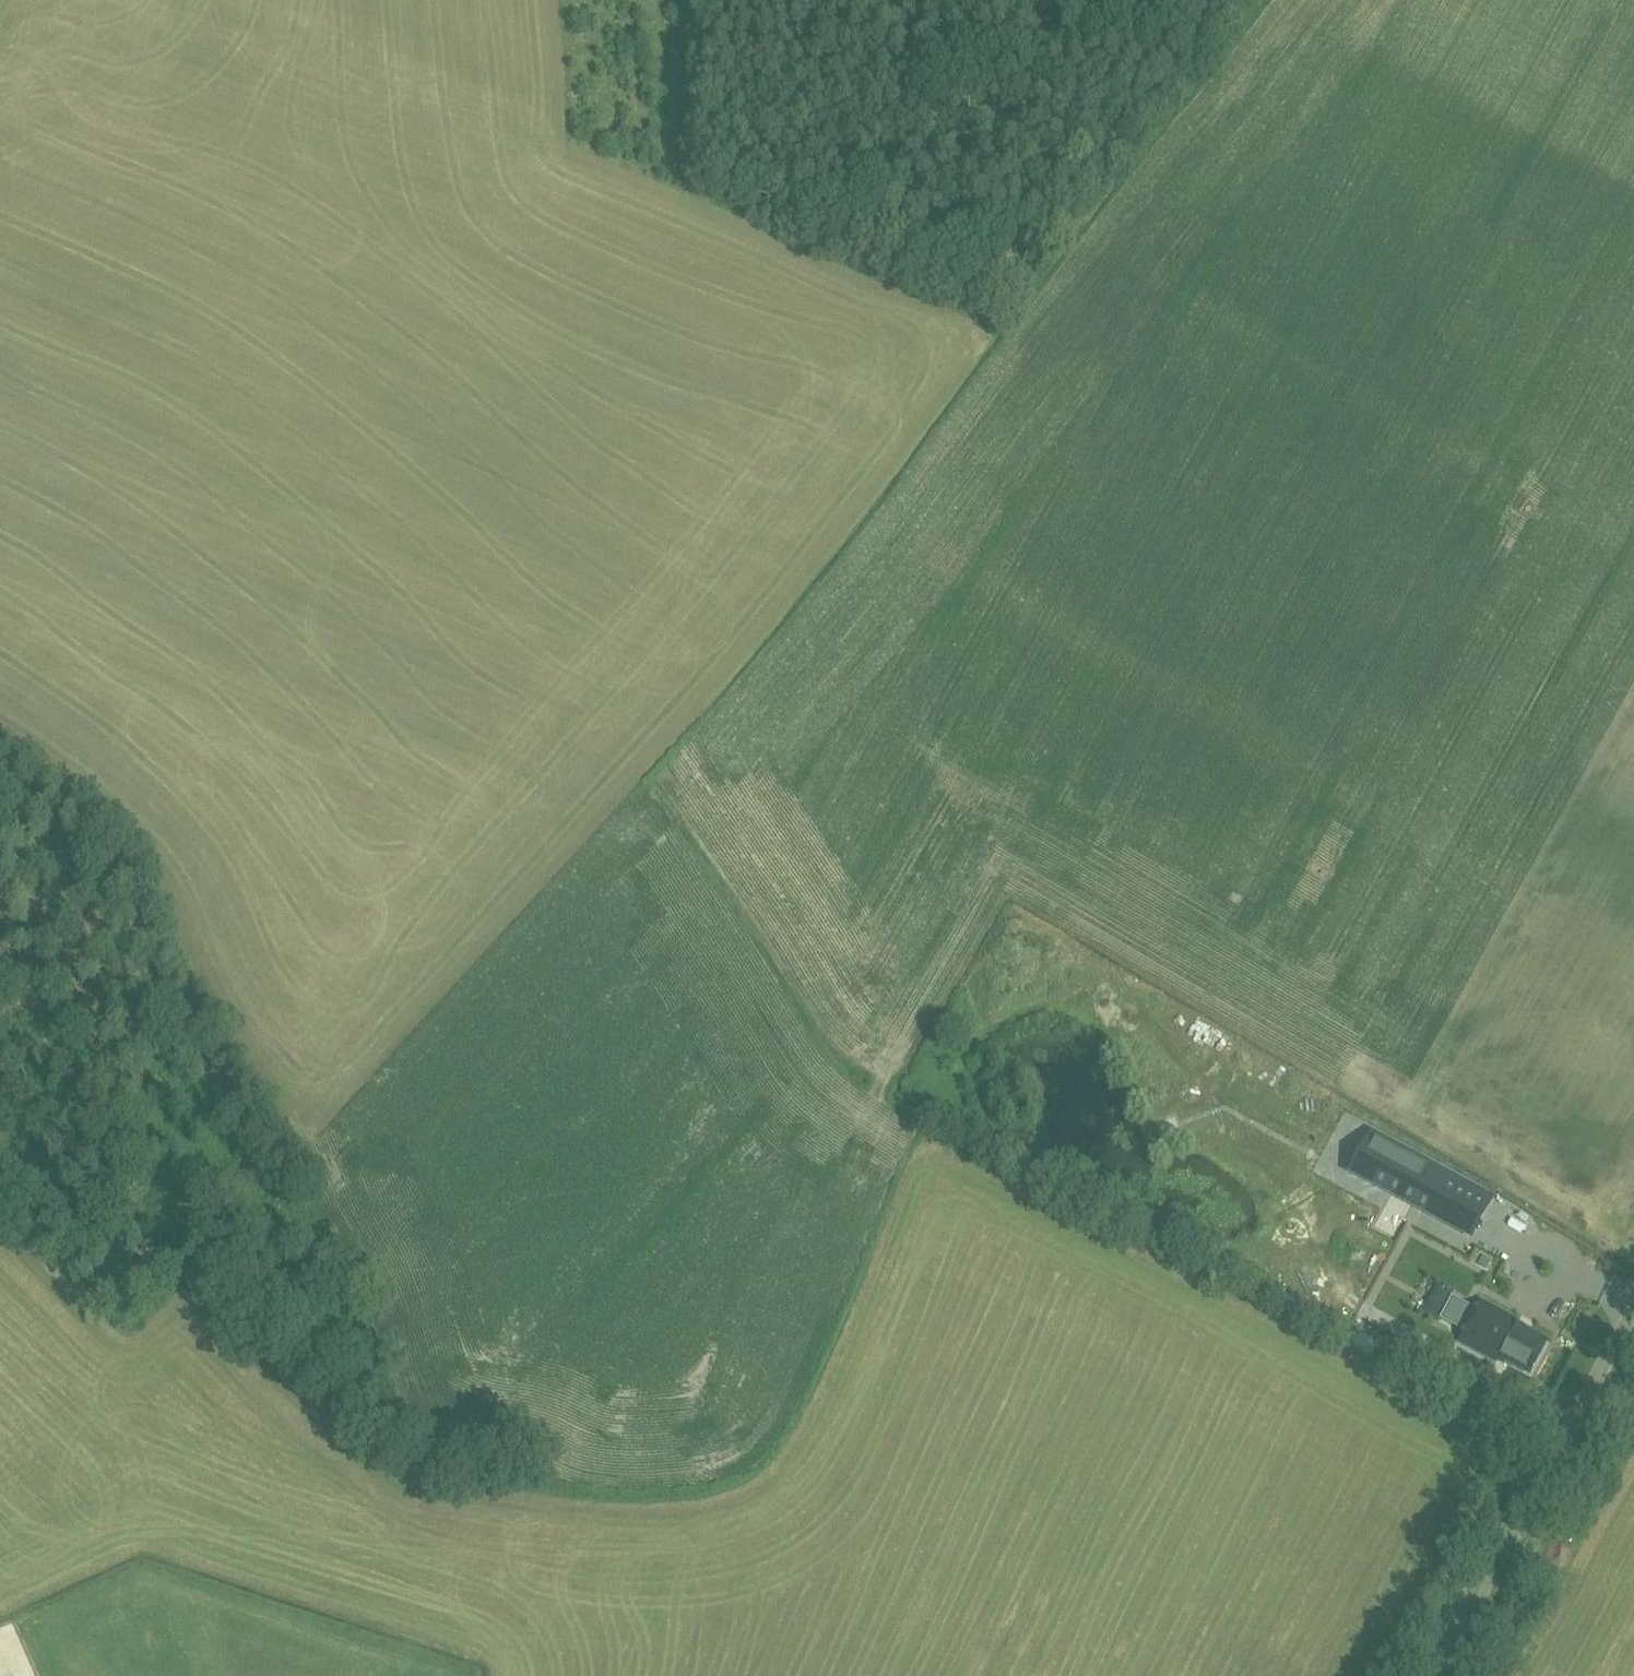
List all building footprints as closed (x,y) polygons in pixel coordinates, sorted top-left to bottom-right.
[(1391,1142),(1370,1131),(1346,1175),(1367,1186),(1451,1231),(1471,1243),(1495,1198),(1474,1187),(1391,1142)] [(1529,1372),(1546,1341),(1517,1325),(1519,1321),(1482,1301),(1460,1342),(1497,1362),(1500,1356),(1529,1372)]
